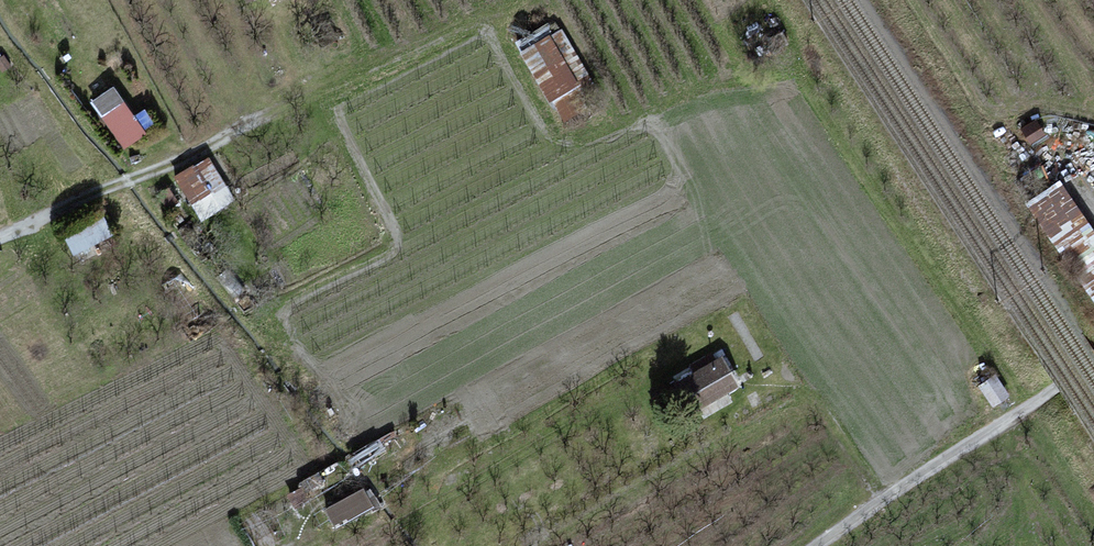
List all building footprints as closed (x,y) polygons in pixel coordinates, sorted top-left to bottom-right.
[(555,17),(516,38),(520,46),(559,25),(555,17)] [(597,99),(561,34),(524,54),(550,101),(554,99),(565,117),(597,99)] [(122,147),(147,133),(117,82),(92,96),(122,147)] [(1043,134),(1035,121),(1023,129),(1032,142),(1043,134)] [(208,161),(177,179),(200,218),(231,200),(208,161)] [(1060,185),(1030,205),(1093,301),(1093,236),(1060,185)] [(176,201),(168,190),(159,195),(167,207),(176,201)] [(85,229),(67,238),(76,254),(111,236),(102,220),(85,229)] [(720,359),(676,384),(692,411),(736,387),(720,359)] [(1007,396),(994,377),(981,386),(993,405),(1007,396)] [(371,506),(362,490),(327,510),(336,525),(371,506)]
